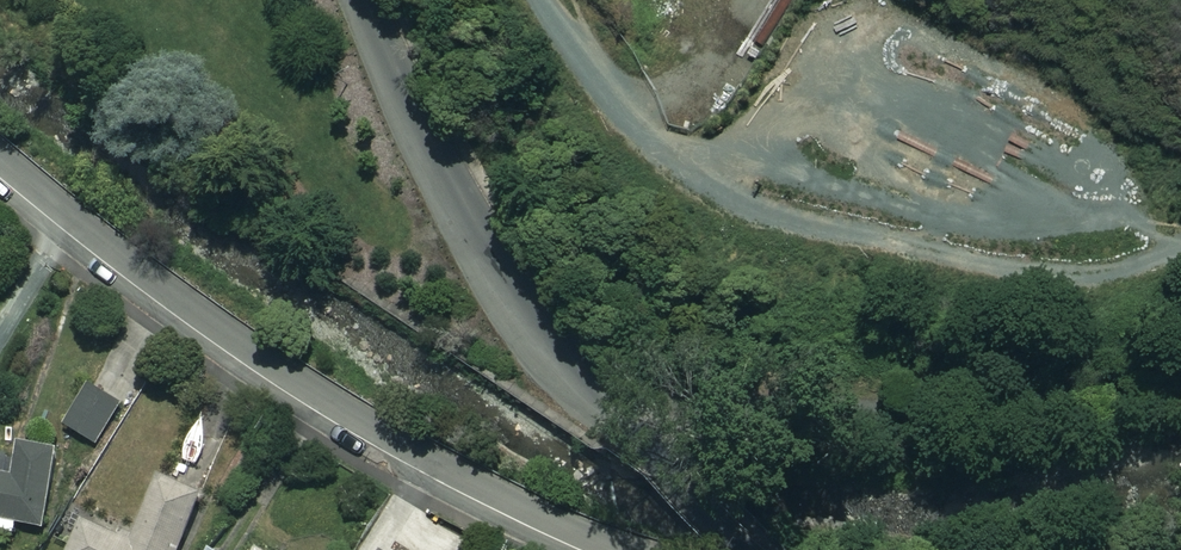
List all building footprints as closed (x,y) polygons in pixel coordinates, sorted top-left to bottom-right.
[(85,434),(68,455),(81,466),(128,408),(101,385),(71,422),(85,434)] [(68,455),(26,448),(23,473),(0,470),(0,533),(25,537),(27,525),(57,530),(68,455)] [(211,497),(169,480),(140,546),(88,524),(77,549),(188,549),(211,497)]
